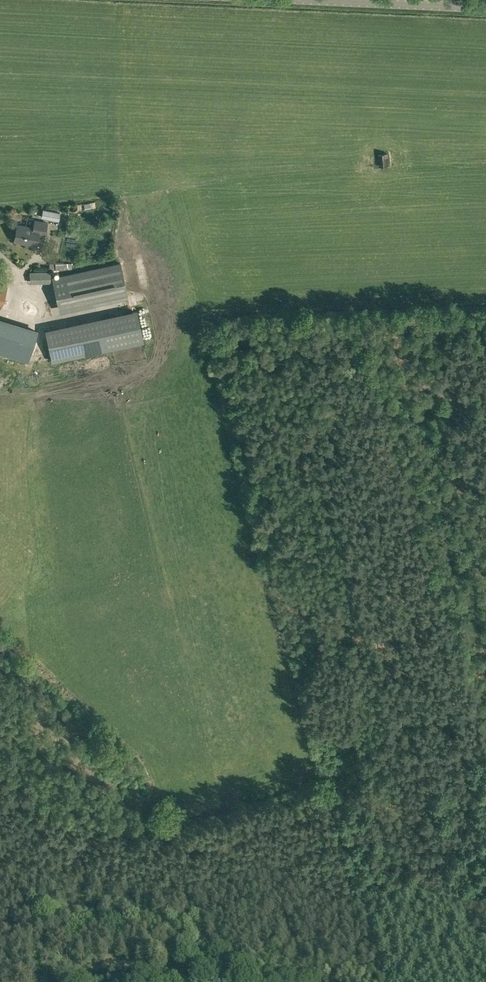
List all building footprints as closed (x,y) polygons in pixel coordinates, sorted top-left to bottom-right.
[(43,208),(41,217),(59,220),(60,211),(43,208)] [(36,245),(37,244),(44,245),(45,235),(47,223),(35,220),(33,228),(17,224),(14,241),(36,245)] [(52,278),(58,305),(126,290),(120,263),(52,278)] [(34,344),(38,327),(8,321),(7,326),(0,324),(0,337),(34,344)] [(54,359),(87,351),(86,348),(103,345),(103,347),(107,347),(103,330),(49,342),(54,359)]
